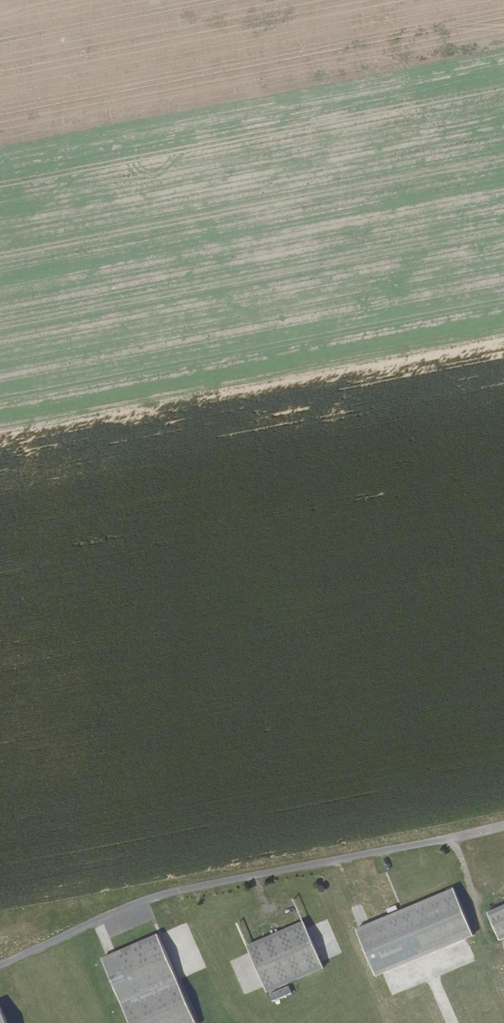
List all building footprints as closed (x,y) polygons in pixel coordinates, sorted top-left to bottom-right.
[(472,935),(453,889),(356,930),(375,975),(382,973),(467,937),(472,935)] [(490,913),(496,926),(502,941),(503,940),(503,907),(490,913)] [(304,921),(248,946),(250,952),(265,987),(268,992),(324,967),(322,962),(307,929),(304,921)] [(123,1004),(179,980),(159,935),(103,959),(123,1004)] [(179,980),(123,1004),(131,1022),(198,1022),(179,980)] [(0,1008),(0,1022),(11,1022),(3,1006),(0,1008)]
